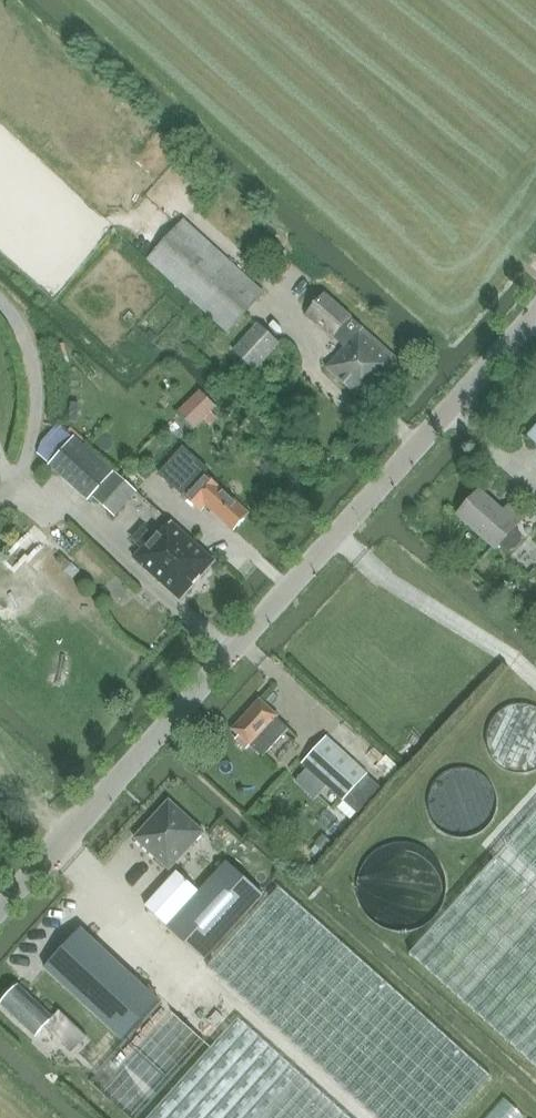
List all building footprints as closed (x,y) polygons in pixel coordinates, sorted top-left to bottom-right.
[(148,260),(227,332),(246,312),(264,292),(185,220),(148,260)] [(325,294),(307,315),(344,347),(327,368),(360,397),(370,386),(374,389),(400,360),(325,294)] [(279,343),(259,325),(234,352),(255,370),(279,343)] [(172,414),(189,399),(182,391),(165,406),(172,414)] [(203,419),(216,407),(200,391),(187,404),(203,419)] [(114,517),(137,492),(116,473),(114,475),(74,438),(50,464),(90,501),(93,498),(114,517)] [(183,448),(160,474),(168,482),(195,505),(200,500),(235,530),(249,513),(205,474),(208,470),(183,448)] [(496,548),(498,546),(506,552),(511,552),(516,549),(519,545),(521,542),(522,538),(520,532),(515,528),(524,517),(510,504),(503,512),(480,491),(458,514),(496,548)] [(138,551),(132,557),(179,601),(215,562),(172,522),(160,535),(156,531),(153,534),(142,524),(127,540),(138,551)] [(262,758),(289,729),(277,717),(260,701),(234,729),(240,735),(236,740),(246,749),(250,746),(262,758)] [(343,799),(367,773),(328,737),(304,763),(343,799)] [(367,773),(343,799),(359,813),(383,787),(367,773)] [(336,816),(344,808),(330,796),(323,804),(336,816)] [(169,800),(155,816),(135,838),(169,870),(204,832),(169,800)] [(410,955),(535,1068),(535,814),(410,955)] [(204,960),(264,895),(227,862),(200,892),(177,872),(146,906),(204,960)] [(492,1078),(342,942),(341,943),(280,888),(208,967),(374,1117),(455,1117),(492,1078)] [(81,928),(44,967),(79,999),(116,960),(81,928)] [(72,1052),(84,1039),(88,1034),(61,1009),(54,1018),(19,985),(1,1004),(36,1037),(45,1028),(72,1052)] [(93,1080),(134,1117),(138,1117),(208,1042),(165,1002),(93,1080)] [(238,1017),(148,1117),(351,1117),(238,1017)] [(501,1092),(478,1117),(531,1117),(501,1092)]
